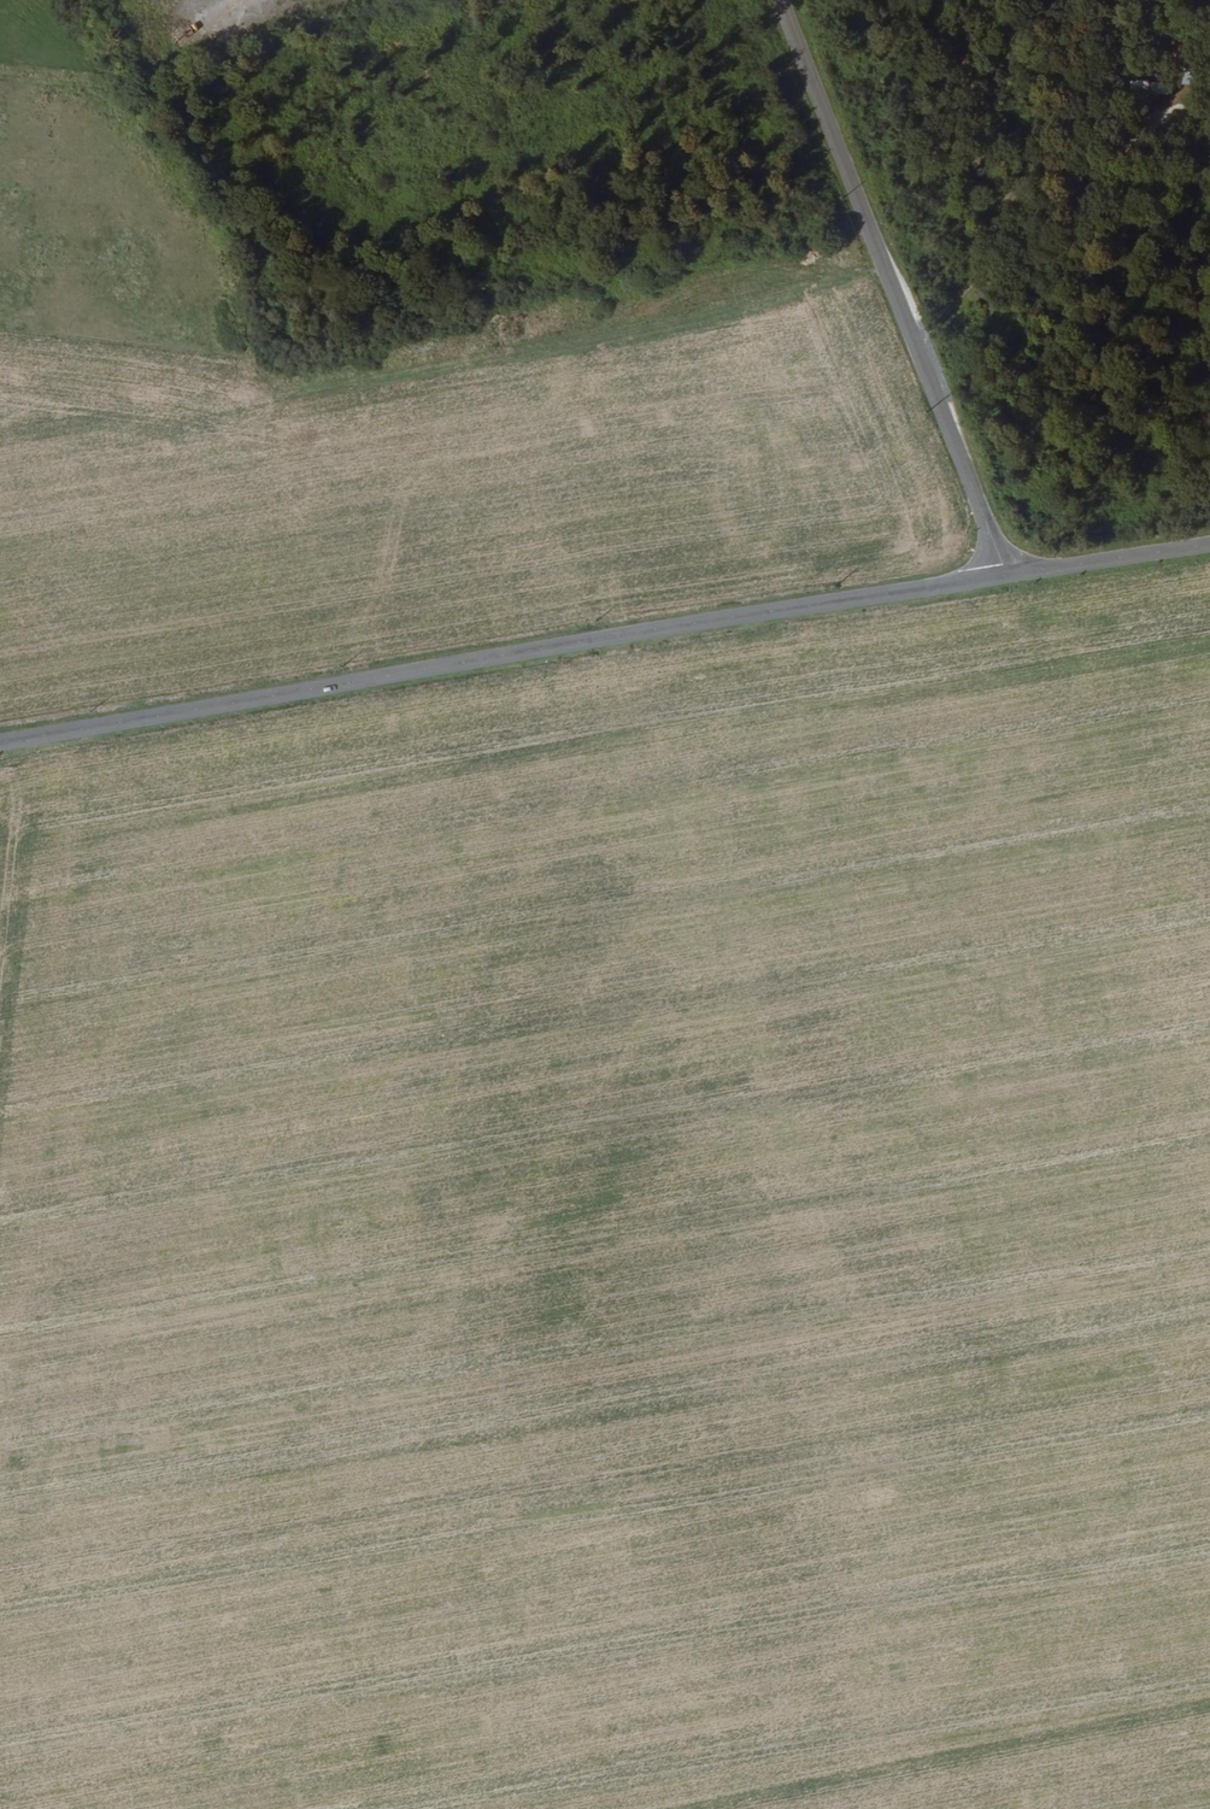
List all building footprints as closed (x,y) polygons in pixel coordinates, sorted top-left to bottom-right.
[(1144,94),(1171,94),(1171,81),(1144,82),(1144,94)]
